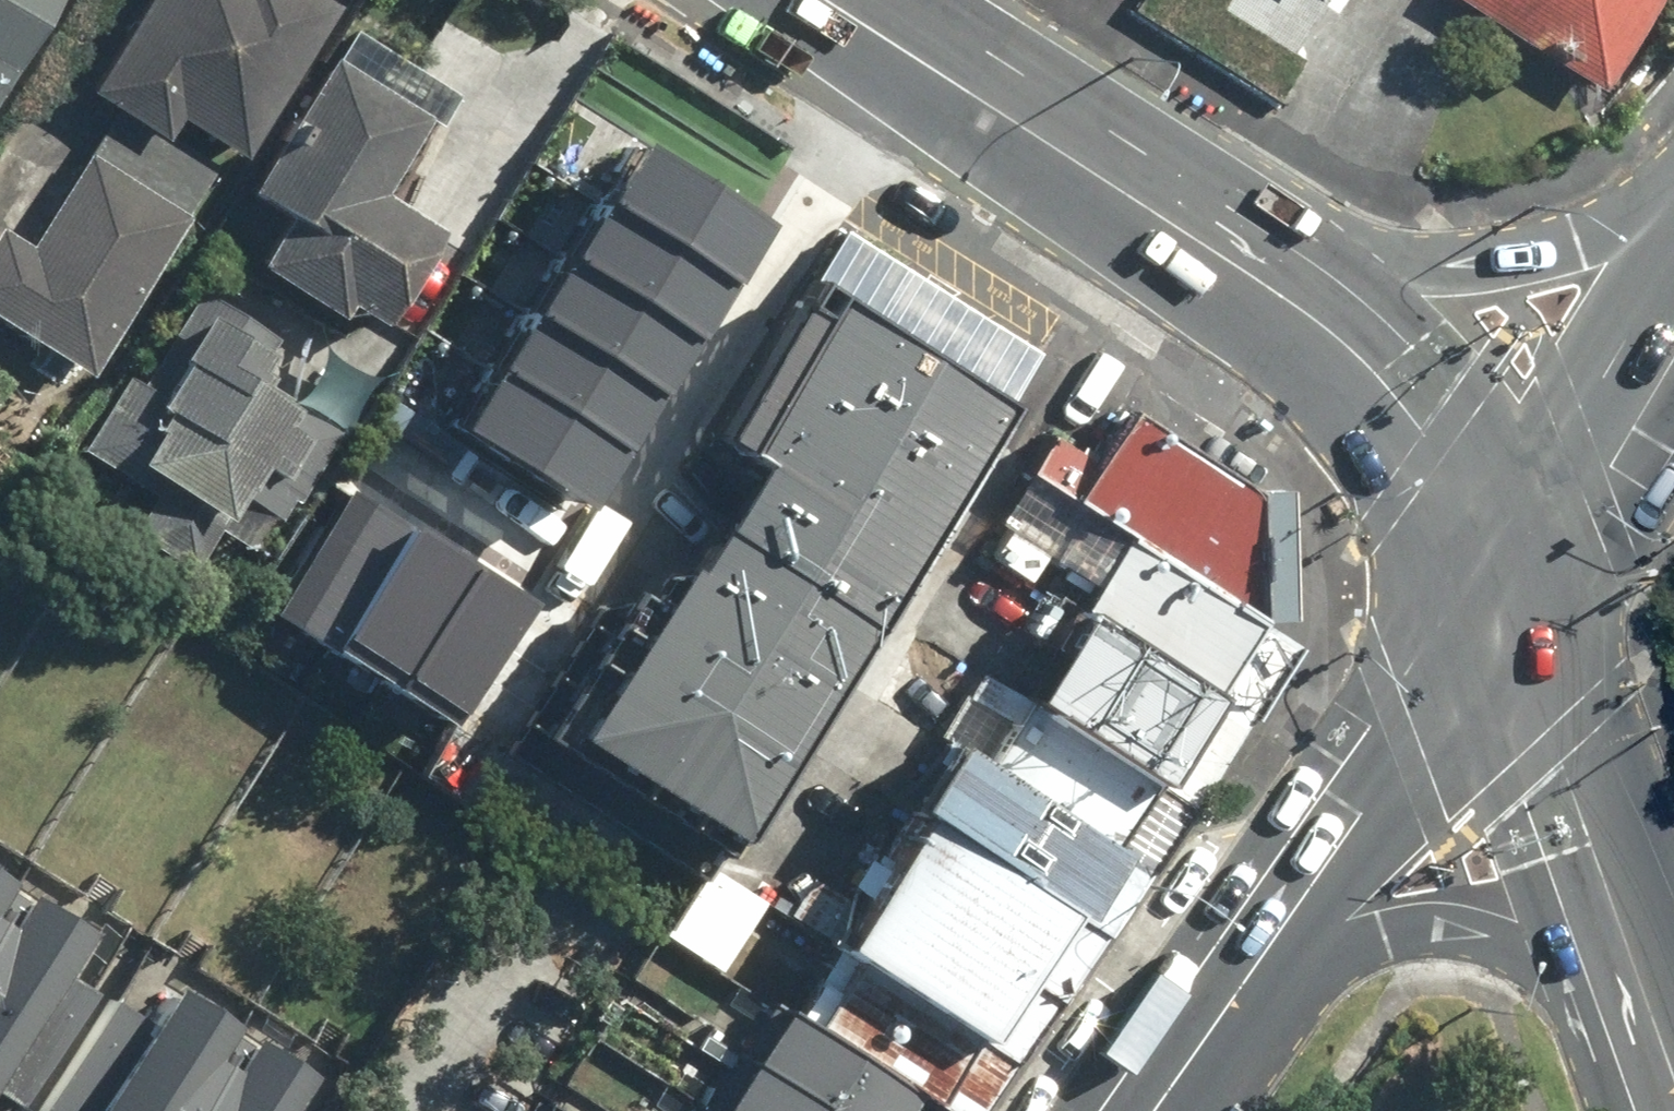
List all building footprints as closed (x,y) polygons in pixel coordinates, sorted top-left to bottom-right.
[(79,95),(109,114),(20,252),(0,239),(0,327),(77,377),(219,160),(229,166),(328,13),(307,0),(141,0),(79,95)] [(57,0),(0,0),(0,97),(57,0)] [(1588,92),(1650,0),(1450,0),(1588,92)] [(238,198),(278,223),(245,275),(346,338),(362,329),(370,334),(432,238),(371,199),(420,124),(325,63),(238,198)] [(706,265),(742,208),(625,135),(589,192),(706,265)] [(671,322),(706,265),(589,192),(554,249),(671,322)] [(1036,341),(841,217),(703,430),(735,450),(545,745),(709,850),(1036,341)] [(635,379),(671,322),(554,249),(518,307),(635,379)] [(121,379),(73,454),(146,501),(122,538),(183,577),(211,535),(241,554),(263,520),(270,525),(284,504),(290,507),(336,435),(250,380),(272,345),(234,321),(195,296),(136,388),(121,379)] [(600,436),(635,379),(518,307),(483,364),(600,436)] [(564,493),(600,436),(483,364),(447,421),(564,493)] [(1116,536),(1253,621),(1249,487),(1119,410),(1085,464),(1042,435),(1017,472),(1116,536)] [(266,607),(324,642),(402,514),(344,479),(266,607)] [(324,642),(382,677),(460,549),(402,514),(324,642)] [(1253,621),(1116,536),(1011,700),(1144,783),(1253,621)] [(382,677),(440,712),(518,584),(460,549),(382,677)] [(907,812),(1062,906),(1144,783),(1011,700),(971,676),(892,799),(907,812)] [(827,945),(974,1037),(1062,906),(907,812),(827,945)] [(77,940),(42,925),(15,901),(3,919),(0,917),(0,1060),(77,940)] [(974,1037),(827,945),(788,1011),(932,1100),(974,1037)] [(35,1110),(276,1110),(297,1079),(267,1068),(239,1044),(228,1063),(210,1051),(221,1033),(188,1017),(162,996),(141,1028),(104,1005),(35,1110)] [(901,1098),(760,1007),(692,1110),(892,1110),(901,1098)]
